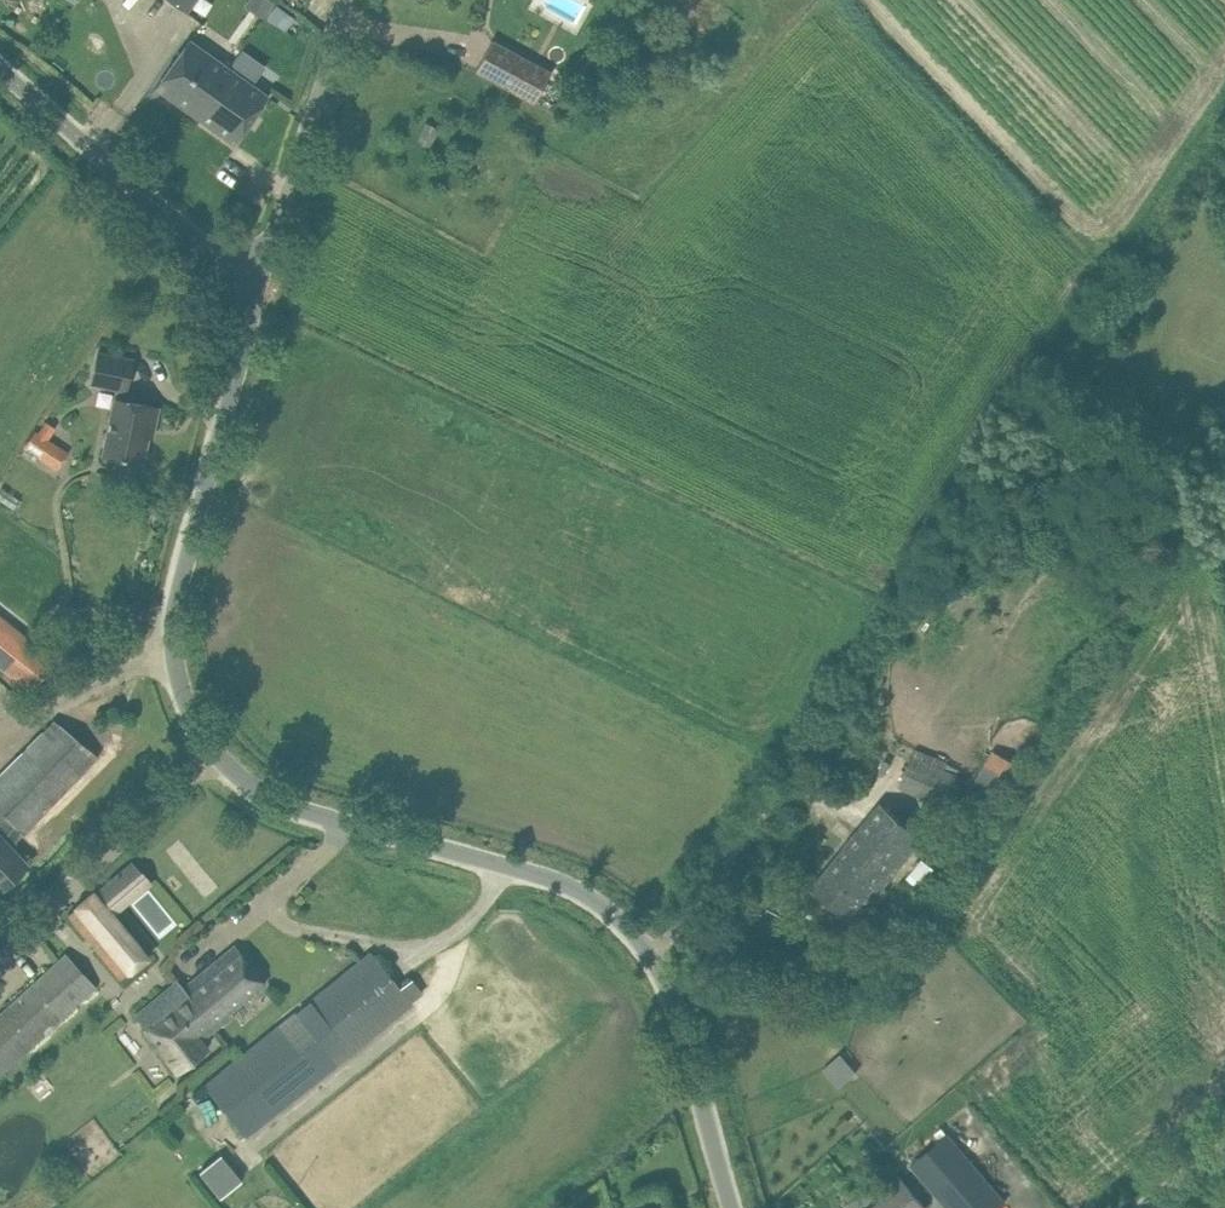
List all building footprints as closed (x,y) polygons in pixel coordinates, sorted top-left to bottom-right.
[(184,11),(193,0),(169,0),(184,11)] [(153,86),(192,115),(226,68),(187,39),(153,86)] [(489,43),(473,72),(532,105),(549,76),(489,43)] [(226,68),(192,115),(231,143),(266,96),(226,68)] [(133,359),(98,352),(91,383),(117,388),(103,455),(142,463),(153,406),(132,401),(135,391),(127,389),(133,359)] [(33,430),(24,446),(41,457),(52,441),(48,438),(54,428),(44,422),(37,432),(33,430)] [(38,653),(26,645),(29,641),(4,622),(0,628),(0,665),(31,689),(61,650),(49,641),(42,651),(40,650),(38,653)] [(0,784),(0,804),(7,812),(20,800),(22,798),(22,797),(30,790),(30,791),(33,788),(47,803),(25,824),(31,831),(32,830),(42,841),(42,842),(45,845),(84,807),(88,811),(93,806),(89,802),(97,795),(89,786),(88,787),(77,775),(73,779),(72,779),(65,785),(51,770),(56,766),(52,762),(52,763),(45,756),(45,755),(38,748),(28,758),(24,762),(24,761),(0,784)] [(914,748),(899,788),(944,805),(956,773),(952,771),(954,763),(914,748)] [(1014,763),(991,750),(971,786),(993,800),(1014,763)] [(874,887),(880,892),(924,837),(881,802),(812,887),(849,917),(874,887)] [(30,861),(0,831),(0,890),(30,861)] [(922,859),(906,878),(929,895),(944,876),(922,859)] [(94,893),(68,914),(103,956),(122,979),(129,973),(148,958),(129,935),(112,914),(94,893)] [(183,988),(215,1029),(232,1015),(230,1012),(265,984),(235,946),(184,988),(183,988)] [(97,987),(64,951),(61,954),(59,951),(39,969),(42,973),(0,1011),(0,1076),(97,987)] [(412,1002),(372,953),(205,1087),(244,1136),(412,1002)] [(201,1041),(215,1029),(183,988),(184,988),(178,980),(135,1015),(177,1071),(207,1048),(201,1041)] [(841,1054),(823,1070),(839,1087),(857,1071),(841,1054)] [(947,1134),(911,1165),(948,1207),(997,1207),(1005,1201),(947,1134)] [(220,1151),(197,1170),(218,1196),(241,1178),(220,1151)] [(926,1207),(899,1175),(879,1192),(884,1198),(873,1207),(925,1207),(926,1207)]
